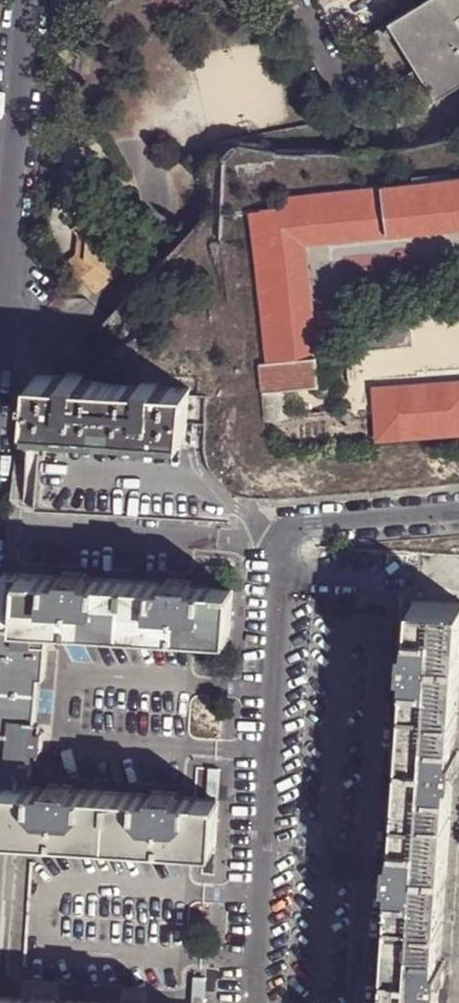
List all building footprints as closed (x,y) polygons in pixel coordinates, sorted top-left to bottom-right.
[(401,91),(415,114),(458,88),(458,20),(458,19),(458,18),(458,0),(429,0),(391,23),(419,70),(424,78),(401,91)] [(396,83),(401,91),(424,78),(419,70),(396,83)] [(395,235),(458,229),(458,178),(390,185),(395,235)] [(305,244),(395,235),(390,185),(286,196),(287,207),(262,209),(262,210),(251,211),(267,362),(259,363),(265,419),(286,417),(284,392),(319,388),(305,244)] [(77,269),(91,288),(95,284),(100,290),(116,278),(122,226),(106,205),(82,224),(89,234),(87,260),(77,269)] [(72,263),(77,269),(87,260),(89,234),(82,224),(75,229),(82,238),(80,257),(72,263)] [(95,284),(91,288),(95,293),(100,290),(95,284)] [(35,377),(33,393),(32,400),(30,424),(63,427),(146,433),(186,436),(190,388),(158,386),(141,385),(89,381),(67,379),(35,377)] [(458,448),(458,409),(382,415),(384,453),(458,448)] [(4,570),(0,621),(0,688),(39,692),(40,675),(45,676),(47,649),(50,625),(17,623),(21,572),(4,570)] [(123,631),(127,580),(88,577),(88,573),(63,570),(63,575),(21,572),(17,623),(50,625),(76,627),(123,631)] [(229,639),(233,588),(231,587),(191,584),(192,580),(167,578),(167,583),(127,580),(123,631),(174,635),(229,639)] [(457,711),(458,685),(458,604),(414,600),(411,642),(408,642),(407,655),(406,667),(409,667),(407,707),(457,711)] [(36,729),(39,692),(0,688),(0,783),(6,783),(19,784),(20,770),(32,770),(34,747),(42,748),(43,730),(36,729)] [(399,811),(450,815),(453,775),(457,775),(458,751),(454,751),(457,711),(407,707),(404,752),(401,752),(401,759),(400,767),(402,767),(399,811)] [(2,834),(8,835),(57,838),(109,842),(112,791),(72,788),(72,784),(48,783),(47,787),(19,784),(6,783),(2,834)] [(152,793),(112,791),(109,842),(163,846),(213,849),(215,849),(219,798),(176,795),(176,792),(152,790),(152,793)] [(392,916),(443,919),(450,815),(399,811),(396,852),(393,851),(392,866),(391,876),(395,876),(392,916)] [(439,984),(442,984),(444,960),(440,960),(443,919),(392,916),(389,961),(387,961),(386,969),(386,976),(388,976),(386,1002),(437,1002),(439,984)] [(98,1002),(57,999),(57,996),(34,994),(34,998),(0,995),(0,1002),(98,1002)]
